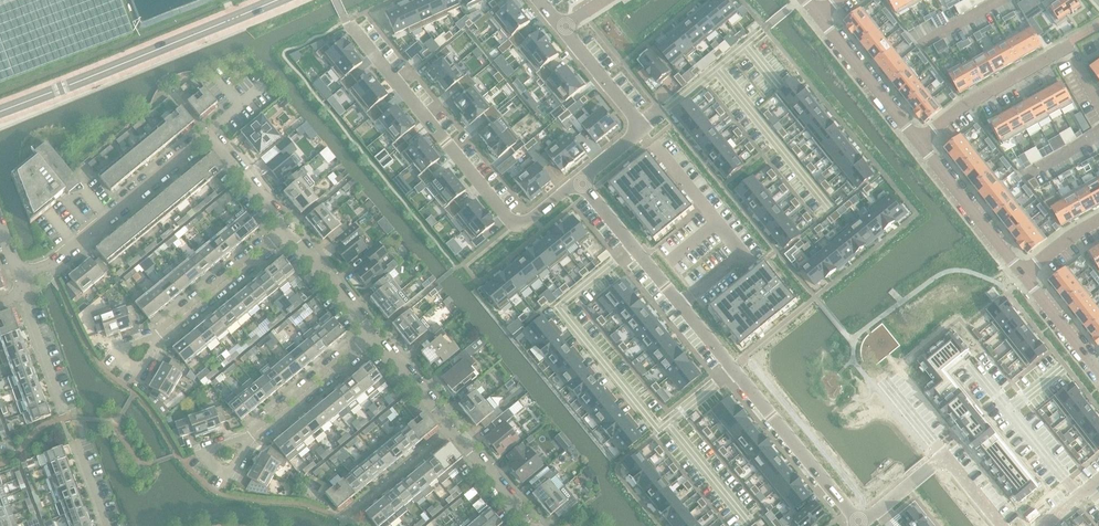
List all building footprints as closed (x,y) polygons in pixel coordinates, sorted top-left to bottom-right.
[(14,77),(133,32),(122,0),(0,0),(0,82),(14,77)] [(412,4),(422,27),(435,21),(425,0),(419,0),(412,4)] [(435,21),(448,15),(447,13),(446,13),(440,0),(425,0),(435,21)] [(446,13),(447,13),(460,7),(456,0),(440,0),(446,13)] [(487,13),(500,29),(522,11),(522,12),(524,10),(516,0),(514,0),(501,10),(497,5),(492,9),(487,13)] [(488,4),(492,9),(497,5),(493,0),(488,4)] [(711,1),(728,21),(738,12),(729,0),(713,0),(711,1)] [(897,14),(909,8),(910,7),(905,0),(890,0),(897,14)] [(910,7),(909,8),(910,9),(922,2),(921,0),(905,0),(910,7)] [(1043,3),(1047,9),(1046,10),(1055,23),(1056,22),(1059,26),(1067,20),(1065,16),(1079,6),(1077,3),(1079,2),(1077,0),(1047,0),(1043,3)] [(712,3),(702,12),(717,30),(728,21),(711,1),(711,2),(710,2),(712,3)] [(399,9),(408,28),(407,28),(409,33),(422,27),(412,4),(399,9)] [(398,7),(385,13),(394,34),(407,28),(408,28),(399,9),(398,7)] [(863,8),(845,22),(848,27),(847,28),(852,34),(853,33),(871,18),(863,8)] [(522,11),(500,29),(513,45),(523,37),(522,36),(519,32),(530,22),(522,12),(522,11)] [(702,12),(691,21),(706,39),(717,30),(702,12)] [(871,18),(853,33),(861,43),(860,43),(877,30),(878,30),(880,29),(871,18)] [(469,19),(464,23),(468,29),(473,25),(469,19)] [(691,21),(680,30),(697,50),(695,48),(706,39),(691,21)] [(1037,24),(1031,27),(1037,38),(1044,34),(1037,24)] [(1019,33),(1018,33),(1030,54),(1042,47),(1037,38),(1031,27),(1030,26),(1019,33)] [(668,36),(668,37),(686,59),(697,50),(680,30),(670,38),(668,36)] [(877,30),(860,43),(861,43),(869,53),(885,40),(878,30),(877,30)] [(523,37),(513,45),(517,51),(518,50),(528,61),(549,43),(550,44),(551,43),(543,34),(542,35),(540,32),(527,42),(523,37)] [(1018,32),(1006,39),(1006,40),(1007,40),(1019,61),(1018,60),(1030,54),(1018,33),(1019,33),(1018,32)] [(668,37),(657,46),(673,66),(684,57),(685,59),(686,59),(668,37)] [(326,45),(316,53),(320,58),(323,56),(332,67),(333,67),(352,51),(353,52),(354,51),(346,42),(345,43),(343,40),(330,50),(326,45)] [(885,40),(869,53),(876,62),(876,63),(893,50),(885,40)] [(1006,40),(995,46),(1007,67),(1018,60),(1019,61),(1007,40),(1006,40)] [(549,43),(528,61),(537,72),(536,73),(541,79),(551,71),(546,65),(559,55),(550,44),(549,43)] [(995,46),(983,53),(984,55),(985,55),(996,74),(996,73),(1007,67),(995,46)] [(439,61),(426,72),(435,83),(437,82),(436,81),(454,67),(454,66),(446,57),(450,53),(445,48),(435,56),(439,61)] [(642,59),(640,61),(646,68),(645,69),(651,75),(659,84),(671,74),(652,51),(651,52),(649,50),(641,57),(642,59)] [(893,50),(876,63),(877,63),(885,73),(901,60),(893,50)] [(332,67),(330,68),(340,80),(339,81),(343,87),(354,78),(349,73),(362,63),(353,52),(352,51),(333,67),(332,67)] [(974,61),(973,62),(984,80),(995,73),(996,74),(985,55),(984,55),(974,61)] [(961,65),(960,66),(972,87),(972,86),(984,80),(973,62),(974,61),(972,59),(961,65)] [(901,60),(885,73),(892,82),(892,83),(908,69),(901,60)] [(1091,68),(1098,79),(1098,62),(1091,68)] [(960,64),(948,72),(960,93),(972,86),(972,87),(960,66),(961,65),(960,64)] [(454,67),(436,81),(437,82),(445,92),(457,83),(461,88),(471,79),(467,74),(464,75),(456,65),(454,66),(454,67)] [(551,71),(541,79),(554,95),(575,77),(567,66),(555,76),(551,71)] [(908,69),(892,83),(893,83),(900,92),(917,80),(919,78),(911,68),(908,69)] [(679,73),(674,77),(682,87),(687,83),(679,73)] [(354,78),(343,87),(356,102),(378,85),(369,74),(358,83),(354,78)] [(575,77),(554,95),(566,111),(577,102),(573,97),(586,86),(577,75),(575,77)] [(327,101),(333,96),(319,79),(313,84),(327,101)] [(465,93),(454,102),(462,112),(462,113),(482,97),(473,86),(476,85),(471,79),(461,88),(465,93)] [(794,79),(775,95),(783,104),(803,87),(802,88),(794,79)] [(917,80),(900,92),(908,102),(907,103),(924,89),(917,80)] [(1061,82),(1049,89),(1060,109),(1061,111),(1073,104),(1061,82)] [(186,83),(180,88),(183,91),(189,87),(186,83)] [(378,85),(356,102),(369,118),(380,110),(375,105),(387,96),(378,85)] [(803,87),(783,104),(790,113),(810,96),(803,87)] [(200,118),(217,103),(204,88),(187,102),(200,118)] [(932,99),(924,89),(907,103),(908,103),(916,112),(932,99)] [(1049,89),(1037,96),(1049,116),(1060,109),(1049,89)] [(332,96),(327,101),(330,105),(336,101),(332,96)] [(585,96),(580,100),(584,105),(589,101),(585,96)] [(810,96),(790,113),(797,122),(816,106),(809,97),(811,97),(810,96)] [(1037,96),(1026,102),(1038,124),(1050,117),(1049,116),(1037,96)] [(462,112),(460,114),(469,125),(483,114),(487,119),(497,111),(492,105),(490,107),(482,97),(462,113),(462,112)] [(916,112),(914,113),(920,119),(921,118),(924,123),(943,109),(934,97),(932,99),(916,112)] [(168,98),(162,102),(166,106),(171,101),(168,98)] [(690,100),(673,113),(680,121),(698,106),(696,107),(690,100)] [(1026,102),(1014,109),(1027,130),(1038,124),(1026,102)] [(380,110),(369,118),(374,124),(378,121),(386,130),(387,131),(404,117),(404,116),(395,106),(384,115),(380,110)] [(698,106),(680,121),(686,128),(704,113),(698,106)] [(816,106),(797,122),(804,130),(823,114),(816,106)] [(111,191),(194,123),(181,107),(98,176),(111,191)] [(604,108),(593,117),(608,134),(618,126),(604,108)] [(154,109),(148,114),(151,118),(157,113),(154,109)] [(568,109),(563,114),(567,119),(572,114),(568,109)] [(1014,109),(1003,115),(1015,137),(1027,130),(1014,109)] [(491,125),(479,135),(488,146),(488,147),(510,129),(501,118),(502,117),(497,111),(487,119),(491,125)] [(704,113),(686,128),(691,135),(708,122),(710,120),(704,113)] [(386,130),(384,132),(393,143),(391,145),(395,150),(406,142),(401,137),(415,126),(406,114),(404,116),(404,117),(387,131),(386,130)] [(563,114),(558,118),(562,123),(567,119),(563,114)] [(823,114),(804,130),(804,131),(806,129),(813,137),(811,138),(811,139),(832,122),(831,122),(830,123),(823,114)] [(261,115),(241,132),(259,154),(280,138),(261,115)] [(1003,115),(991,122),(1003,143),(1015,137),(1003,115)] [(593,117),(582,125),(597,143),(608,134),(593,117)] [(1086,121),(1079,124),(1084,132),(1090,128),(1086,121)] [(138,122),(132,127),(135,131),(139,128),(140,127),(141,126),(138,122)] [(708,122),(691,135),(697,143),(714,129),(708,122)] [(832,122),(811,139),(818,148),(839,131),(832,122)] [(523,137),(520,140),(525,145),(528,142),(533,138),(545,128),(541,123),(538,125),(536,123),(522,135),(523,137)] [(488,146),(487,147),(494,156),(495,155),(498,158),(510,148),(514,153),(525,145),(520,140),(520,139),(519,140),(510,129),(488,147),(488,146)] [(714,129),(697,143),(703,150),(719,136),(714,129)] [(839,131),(818,148),(825,156),(845,141),(838,132),(839,132),(839,131)] [(963,134),(945,148),(953,159),(971,145),(963,134)] [(1074,134),(1062,140),(1063,140),(1066,145),(1076,138),(1074,134)] [(560,144),(559,144),(573,162),(574,162),(585,153),(571,135),(560,144)] [(121,136),(116,141),(119,144),(122,141),(124,141),(124,140),(121,136)] [(406,142),(395,150),(409,167),(413,163),(430,149),(433,147),(423,136),(410,147),(406,142)] [(719,136),(703,150),(709,157),(725,144),(719,136)] [(267,165),(278,179),(301,161),(294,153),(297,150),(287,138),(276,147),(281,153),(267,165)] [(533,138),(528,142),(532,147),(538,143),(533,138)] [(556,140),(544,150),(562,171),(565,169),(566,170),(575,163),(574,162),(573,162),(559,144),(560,144),(556,140)] [(1063,140),(1051,147),(1054,152),(1066,145),(1063,140)] [(845,141),(825,156),(832,165),(852,149),(845,141)] [(525,145),(523,146),(527,152),(532,147),(528,142),(525,145)] [(68,196),(80,185),(46,143),(33,154),(37,158),(34,160),(32,158),(11,176),(12,177),(29,222),(30,223),(54,204),(55,203),(53,201),(65,191),(68,196)] [(725,144),(709,157),(715,164),(731,151),(725,144)] [(110,145),(105,150),(108,154),(113,149),(110,145)] [(971,145),(953,159),(961,168),(979,154),(971,145)] [(1049,145),(1038,151),(1040,153),(1043,159),(1054,152),(1051,147),(1049,145)] [(327,148),(319,154),(328,164),(335,158),(327,148)] [(430,149),(413,163),(421,173),(417,176),(422,182),(432,174),(427,169),(439,159),(430,149)] [(852,149),(832,165),(833,165),(835,164),(842,172),(860,157),(859,158),(852,149)] [(105,150),(99,154),(102,158),(108,154),(105,150)] [(731,151),(715,164),(721,171),(737,158),(731,151)] [(649,153),(610,185),(655,241),(695,209),(649,153)] [(1040,153),(1028,160),(1029,162),(1031,165),(1043,159),(1040,153)] [(108,264),(224,169),(211,154),(206,158),(96,249),(108,264)] [(979,154),(961,168),(968,178),(986,164),(979,154)] [(512,156),(506,160),(511,165),(516,161),(512,156)] [(860,157),(842,172),(848,180),(846,182),(847,183),(867,166),(860,157)] [(737,158),(721,171),(727,179),(743,165),(737,158)] [(93,159),(88,164),(91,167),(97,163),(93,159)] [(532,159),(521,168),(523,170),(540,190),(550,181),(532,159)] [(986,164),(968,178),(975,187),(993,173),(986,164)] [(867,166),(847,183),(854,192),(874,176),(866,167),(868,166),(867,166)] [(283,192),(292,203),(309,189),(314,184),(306,174),(307,172),(303,167),(295,173),(283,183),(287,189),(283,192)] [(345,170),(340,175),(343,178),(348,174),(345,170)] [(432,174),(422,182),(435,198),(456,180),(447,170),(436,179),(432,174)] [(523,170),(513,179),(531,201),(542,192),(540,190),(523,170)] [(993,173),(975,187),(983,196),(1001,182),(993,173)] [(338,183),(343,178),(340,175),(335,179),(338,183)] [(753,177),(737,190),(743,198),(762,183),(761,183),(759,185),(753,177)] [(1035,177),(1027,182),(1034,191),(1041,187),(1035,177)] [(1085,184),(1097,206),(1098,206),(1097,206),(1098,205),(1098,182),(1097,178),(1085,184)] [(352,179),(347,184),(351,188),(356,183),(352,179)] [(456,180),(435,198),(448,214),(458,205),(453,200),(465,191),(456,180)] [(1001,182),(983,196),(990,206),(989,206),(1009,191),(1002,181),(1001,182)] [(762,183),(743,198),(749,206),(768,190),(768,189),(767,190),(762,183)] [(347,184),(342,188),(345,192),(350,187),(347,184)] [(1085,184),(1073,191),(1085,212),(1097,206),(1097,207),(1097,206),(1085,184)] [(228,191),(231,195),(237,190),(233,187),(228,191)] [(318,199),(309,189),(292,203),(301,214),(318,199)] [(768,190),(749,206),(755,213),(774,197),(768,190)] [(1009,191),(989,206),(990,207),(990,206),(997,215),(1017,200),(1009,191)] [(1073,191),(1062,197),(1074,219),(1075,219),(1074,218),(1085,212),(1073,191)] [(215,192),(209,197),(212,200),(217,196),(215,192)] [(887,192),(877,201),(895,222),(894,221),(904,213),(887,192)] [(1059,193),(1043,202),(1049,210),(1052,208),(1062,225),(1074,219),(1074,220),(1074,219),(1062,197),(1059,193)] [(774,197),(755,213),(760,220),(777,206),(771,200),(775,197),(774,197)] [(458,205),(448,214),(452,220),(457,215),(466,226),(467,227),(484,212),(474,200),(462,211),(458,205)] [(1017,200),(997,215),(1005,224),(1004,225),(1024,209),(1017,200)] [(877,201),(867,209),(885,230),(895,222),(877,201)] [(215,202),(210,206),(213,209),(214,210),(219,205),(218,205),(215,202)] [(305,219),(313,229),(331,215),(322,204),(305,219)] [(210,206),(205,210),(208,214),(214,210),(213,209),(210,206)] [(777,206),(760,220),(766,227),(783,214),(777,206)] [(192,209),(186,214),(187,214),(190,218),(196,213),(193,210),(192,209)] [(242,209),(233,216),(237,220),(249,236),(258,228),(246,213),(242,209)] [(869,211),(859,219),(874,237),(883,230),(884,231),(885,230),(867,209),(869,211)] [(1024,209),(1004,225),(1005,225),(1012,234),(1011,234),(1012,234),(1031,219),(1024,209)] [(466,226),(462,230),(472,241),(471,242),(475,248),(485,239),(481,234),(494,224),(491,221),(492,220),(485,211),(484,212),(467,227),(466,226)] [(183,217),(181,219),(185,223),(186,221),(190,218),(187,214),(183,217)] [(783,214),(766,227),(772,234),(792,218),(791,218),(788,221),(783,214)] [(177,215),(173,218),(176,223),(181,219),(177,215)] [(337,237),(343,232),(339,226),(340,226),(331,215),(313,229),(322,240),(327,236),(331,242),(337,237)] [(228,226),(227,226),(241,243),(249,236),(237,220),(233,216),(225,223),(228,226)] [(195,218),(190,223),(193,226),(198,222),(195,218)] [(562,226),(575,242),(574,243),(578,247),(588,238),(585,234),(576,224),(572,218),(562,226)] [(792,218),(772,234),(778,241),(798,226),(792,218)] [(181,219),(176,223),(179,227),(185,223),(181,219)] [(848,224),(848,225),(865,246),(866,246),(865,245),(874,237),(859,219),(850,226),(848,224)] [(1031,219),(1012,234),(1012,235),(1012,234),(1019,243),(1020,243),(1039,228),(1031,219)] [(388,223),(382,229),(387,235),(394,229),(388,223)] [(344,232),(343,232),(337,237),(343,243),(335,249),(347,263),(366,247),(359,238),(363,235),(354,224),(344,232)] [(561,225),(551,234),(551,235),(552,234),(565,250),(574,243),(575,242),(562,226),(561,225)] [(848,225),(838,233),(856,254),(865,246),(848,225)] [(227,226),(217,235),(230,251),(241,243),(227,226)] [(798,226),(778,241),(784,249),(801,236),(795,229),(798,226)] [(167,231),(165,232),(168,236),(170,235),(173,232),(174,231),(171,228),(170,228),(167,231)] [(1019,243),(1018,244),(1023,250),(1024,249),(1028,254),(1047,238),(1039,228),(1020,243),(1019,243)] [(163,241),(168,236),(165,232),(159,237),(163,241)] [(838,233),(828,241),(830,243),(845,261),(854,253),(855,255),(856,254),(838,233)] [(551,235),(542,242),(559,262),(569,254),(565,250),(552,234),(551,235)] [(217,235),(207,243),(220,260),(230,251),(217,235)] [(154,241),(149,246),(152,250),(157,245),(154,241)] [(830,243),(820,251),(836,270),(836,269),(845,261),(830,243),(828,241),(830,243)] [(533,250),(532,250),(547,268),(547,269),(548,271),(559,262),(542,242),(533,250)] [(207,243),(196,252),(210,268),(220,260),(207,243)] [(364,254),(369,260),(354,272),(366,286),(383,272),(377,265),(378,261),(387,254),(378,243),(364,254)] [(1090,251),(1098,267),(1098,245),(1094,247),(1095,249),(1090,251)] [(149,246),(144,250),(147,254),(152,250),(149,246)] [(794,248),(785,255),(792,264),(795,261),(792,256),(797,252),(794,248)] [(532,249),(521,257),(522,258),(523,258),(538,276),(547,269),(547,268),(532,250),(533,250),(532,249)] [(820,251),(811,259),(826,278),(836,270),(820,251)] [(196,252),(186,260),(200,277),(210,268),(196,252)] [(137,255),(132,259),(135,263),(140,259),(137,255)] [(149,256),(143,262),(146,265),(152,260),(149,256)] [(282,257),(273,265),(286,280),(289,284),(298,277),(282,257)] [(90,258),(79,267),(93,284),(104,275),(103,274),(109,270),(99,258),(93,262),(90,258)] [(522,258),(513,266),(529,286),(540,278),(538,276),(523,258),(522,258)] [(132,259),(127,263),(130,267),(135,263),(132,259)] [(811,259),(801,267),(815,285),(825,277),(826,278),(811,259)] [(186,260),(176,269),(190,285),(200,277),(186,260)] [(766,262),(710,308),(742,347),(798,301),(766,262)] [(139,265),(134,269),(137,272),(137,273),(140,271),(141,273),(143,271),(139,265)] [(273,265),(265,272),(277,287),(278,288),(281,291),(289,284),(286,280),(273,265)] [(504,274),(503,274),(518,292),(518,293),(519,295),(529,286),(513,266),(504,274)] [(84,292),(93,284),(79,267),(68,276),(72,280),(66,285),(72,292),(76,297),(82,292),(83,293),(84,292)] [(1068,267),(1050,282),(1053,286),(1052,287),(1056,292),(1058,292),(1076,278),(1068,267)] [(121,269),(116,273),(118,276),(119,277),(124,272),(121,269)] [(176,269),(166,277),(178,292),(179,293),(181,292),(190,285),(176,269)] [(265,272),(254,280),(264,292),(268,297),(274,292),(278,288),(277,287),(265,272)] [(129,273),(123,278),(126,282),(131,277),(129,273)] [(503,273),(492,281),(493,282),(508,300),(509,300),(518,293),(518,292),(503,274),(504,274),(503,273)] [(395,293),(400,290),(401,289),(388,274),(382,279),(370,289),(372,292),(374,294),(370,298),(379,309),(396,294),(395,293)] [(432,276),(427,280),(421,285),(425,288),(430,284),(436,279),(432,276)] [(166,277),(156,285),(161,292),(169,302),(179,293),(178,292),(166,277)] [(1076,278),(1058,292),(1065,301),(1065,302),(1084,287),(1083,287),(1076,278)] [(254,280),(244,289),(247,292),(258,305),(268,297),(264,292),(254,280)] [(493,282),(483,290),(488,296),(496,306),(500,311),(510,302),(509,300),(508,300),(493,282)] [(621,282),(603,296),(615,310),(632,295),(621,282)] [(76,297),(66,285),(64,287),(71,301),(76,297)] [(148,292),(145,294),(159,310),(169,302),(161,292),(156,285),(148,292)] [(432,297),(437,293),(443,288),(440,285),(434,289),(431,292),(429,294),(432,297)] [(311,292),(313,294),(316,292),(318,290),(315,286),(310,290),(311,292)] [(1084,287),(1065,302),(1066,302),(1073,311),(1089,298),(1089,299),(1092,296),(1084,286),(1083,287),(1084,287)] [(240,292),(234,297),(247,314),(258,305),(247,292),(244,289),(240,292)] [(993,289),(988,293),(993,299),(997,295),(993,289)] [(396,294),(379,309),(387,319),(405,305),(410,301),(400,290),(395,293),(396,294)] [(315,297),(318,300),(323,296),(320,292),(315,297)] [(157,312),(159,310),(145,294),(135,303),(148,319),(157,312)] [(632,295),(615,310),(625,323),(643,309),(644,309),(644,308),(633,295),(633,294),(632,295)] [(452,300),(449,296),(442,302),(445,306),(452,300)] [(234,297),(224,306),(237,322),(247,314),(234,297)] [(1005,298),(986,313),(993,321),(993,322),(1011,308),(1012,308),(1005,298)] [(1089,298),(1073,311),(1080,320),(1079,321),(1080,321),(1096,308),(1096,307),(1089,299),(1089,298)] [(289,313),(295,309),(292,305),(287,300),(282,304),(286,310),(289,313)] [(125,306),(112,311),(119,332),(133,328),(131,322),(137,320),(132,305),(126,308),(125,306)] [(1080,321),(1081,321),(1087,329),(1087,330),(1098,321),(1098,305),(1096,307),(1096,308),(1080,321)] [(110,306),(90,313),(93,319),(98,334),(104,332),(106,337),(119,332),(112,311),(110,306)] [(224,306),(213,314),(227,330),(237,322),(224,306)] [(993,321),(991,323),(999,333),(1001,331),(1000,331),(1018,317),(1011,308),(993,322),(993,321)] [(643,309),(625,323),(636,336),(654,322),(643,309)] [(0,337),(19,330),(17,324),(20,323),(17,316),(14,317),(11,310),(0,314),(0,336),(0,337)] [(392,324),(400,335),(418,320),(409,310),(392,324)] [(294,320),(300,315),(297,311),(291,316),(294,320)] [(213,314),(203,322),(217,339),(227,330),(213,314)] [(542,316),(524,330),(535,344),(557,327),(554,323),(550,326),(547,323),(542,316)] [(418,320),(400,335),(409,345),(414,342),(418,347),(430,337),(441,328),(436,323),(430,328),(422,317),(418,320)] [(1018,317),(1000,331),(1001,331),(1007,339),(1025,326),(1018,317)] [(324,325),(324,326),(336,341),(337,341),(345,334),(333,318),(324,325)] [(1087,330),(1088,330),(1095,339),(1098,336),(1098,321),(1087,330)] [(203,322),(193,331),(206,347),(217,339),(203,322)] [(268,331),(275,326),(271,322),(265,327),(268,331)] [(320,322),(311,329),(315,333),(328,348),(336,341),(324,326),(320,322)] [(654,322),(636,336),(647,350),(665,336),(654,322)] [(277,334),(283,329),(280,326),(274,331),(277,334)] [(1007,339),(1005,341),(1012,350),(1032,334),(1025,326),(1007,339)] [(535,344),(534,345),(535,345),(545,358),(546,359),(547,358),(546,358),(564,343),(559,337),(556,334),(560,331),(557,327),(535,344)] [(319,356),(328,348),(315,333),(311,329),(303,336),(306,340),(319,356)] [(431,345),(421,353),(430,364),(434,360),(438,366),(438,365),(443,361),(458,349),(453,343),(448,348),(441,338),(446,334),(441,329),(438,331),(427,340),(431,345)] [(4,350),(24,343),(19,330),(0,337),(0,340),(4,350)] [(193,331),(183,339),(196,356),(206,347),(193,331)] [(256,334),(251,338),(254,343),(259,338),(256,334)] [(955,334),(919,363),(935,382),(927,388),(1021,503),(1038,489),(943,373),(970,351),(955,334)] [(1032,334),(1012,350),(1019,359),(1039,343),(1032,334)] [(665,336),(647,350),(658,363),(675,349),(665,336)] [(480,337),(464,350),(470,357),(486,344),(480,337)] [(244,351),(254,343),(251,338),(240,347),(244,351)] [(186,364),(196,356),(183,339),(172,348),(186,364)] [(259,349),(265,344),(262,340),(256,345),(259,349)] [(306,340),(298,347),(310,363),(319,356),(306,340)] [(1039,343),(1019,359),(1027,368),(1047,352),(1040,342),(1039,343)] [(4,350),(8,363),(28,355),(24,343),(4,350)] [(285,350),(289,355),(301,370),(310,363),(298,347),(294,343),(285,350)] [(564,343),(546,358),(547,358),(557,371),(579,353),(576,349),(571,353),(569,349),(564,343)] [(675,349),(658,363),(669,377),(686,362),(687,363),(688,362),(687,361),(677,348),(676,348),(675,349)] [(470,357),(464,350),(449,362),(454,368),(442,378),(455,394),(465,386),(464,385),(470,380),(471,381),(476,377),(469,368),(475,363),(470,357)] [(579,353),(557,371),(568,384),(585,370),(581,364),(578,361),(582,357),(579,353)] [(241,363),(248,358),(245,354),(239,360),(241,363)] [(8,363),(13,375),(33,368),(28,355),(8,363)] [(227,365),(234,359),(230,355),(224,361),(227,365)] [(289,355),(280,362),(293,377),(301,370),(289,355)] [(163,363),(156,375),(175,386),(182,374),(181,374),(184,368),(171,360),(168,366),(163,363)] [(280,362),(271,369),(284,384),(293,377),(280,362)] [(686,362),(669,377),(680,390),(698,376),(687,363),(686,362)] [(361,370),(360,370),(376,390),(385,382),(382,378),(369,363),(361,370)] [(259,372),(263,376),(275,391),(284,384),(271,369),(268,365),(259,372)] [(568,384),(567,385),(578,398),(578,399),(579,398),(596,383),(591,377),(589,374),(593,371),(589,366),(585,370),(568,384)] [(13,375),(17,388),(37,380),(33,368),(13,375)] [(224,377),(231,372),(228,369),(222,374),(224,377)] [(360,370),(351,377),(364,393),(368,397),(376,390),(360,370)] [(209,380),(213,376),(210,372),(205,377),(208,381),(209,380)] [(168,398),(175,386),(156,375),(148,387),(153,390),(150,396),(163,404),(167,398),(168,398)] [(263,376),(254,383),(267,399),(275,391),(263,376)] [(205,377),(200,381),(205,387),(210,383),(211,382),(209,380),(208,381),(205,377)] [(351,377),(343,384),(359,404),(368,397),(364,393),(351,377)] [(210,383),(213,387),(219,383),(215,379),(211,382),(210,383)] [(251,379),(242,386),(258,406),(267,399),(254,383),(251,379)] [(511,379),(504,386),(508,390),(515,384),(511,379)] [(42,393),(37,380),(17,388),(13,389),(17,402),(42,393)] [(458,405),(467,415),(484,401),(476,391),(482,386),(477,380),(470,386),(458,396),(462,401),(458,405)] [(596,383),(579,398),(590,411),(611,393),(608,390),(604,393),(601,389),(596,383)] [(343,384),(334,392),(347,407),(350,411),(359,404),(343,384)] [(1073,384),(1052,400),(1060,409),(1060,410),(1079,394),(1080,394),(1073,384)] [(233,393),(237,398),(249,413),(258,406),(242,386),(233,393)] [(662,388),(661,389),(656,393),(665,403),(670,398),(662,388)] [(403,393),(400,389),(395,394),(398,398),(403,393)] [(334,392),(325,399),(338,414),(347,407),(334,392)] [(21,415),(23,414),(47,405),(42,393),(17,402),(16,402),(21,415)] [(611,393),(590,411),(600,424),(601,424),(618,410),(613,404),(611,401),(615,397),(611,393)] [(389,394),(383,398),(389,405),(394,401),(389,394)] [(1079,394),(1060,410),(1067,419),(1071,415),(1086,403),(1079,394)] [(409,400),(406,396),(400,400),(403,404),(409,400)] [(484,428),(492,421),(502,413),(489,397),(484,401),(467,415),(476,426),(480,423),(484,428)] [(240,420),(249,413),(237,398),(228,405),(240,420)] [(728,398),(709,413),(718,423),(720,422),(720,421),(736,408),(728,398)] [(325,399),(317,406),(329,421),(338,414),(325,399)] [(1086,403),(1071,415),(1077,423),(1078,424),(1093,412),(1086,403)] [(382,404),(377,408),(377,409),(380,412),(385,408),(382,404)] [(51,416),(47,405),(23,414),(27,425),(32,423),(34,422),(46,418),(51,416)] [(214,407),(201,412),(208,433),(222,429),(220,423),(226,421),(221,406),(214,409),(214,407)] [(317,406),(308,413),(321,429),(329,421),(317,406)] [(736,408),(720,421),(720,422),(728,431),(744,418),(745,417),(737,407),(736,408)] [(375,417),(380,412),(377,409),(377,408),(372,413),(375,417)] [(502,413),(492,421),(498,428),(486,438),(492,446),(491,448),(496,454),(498,453),(499,454),(518,439),(505,423),(514,416),(508,409),(502,413)] [(370,410),(366,413),(372,419),(375,417),(372,413),(370,410)] [(600,424),(599,425),(600,426),(610,438),(611,439),(612,438),(633,420),(630,416),(626,420),(623,416),(618,410),(601,424),(600,424)] [(195,438),(208,433),(201,412),(188,417),(188,418),(175,423),(177,429),(180,437),(181,437),(193,432),(195,438)] [(415,419),(407,426),(420,441),(437,427),(424,412),(415,419)] [(695,412),(690,417),(693,422),(699,417),(695,412)] [(1073,427),(1080,436),(1098,421),(1098,419),(1093,412),(1078,424),(1077,423),(1073,427)] [(308,413),(299,420),(312,436),(314,439),(323,432),(321,429),(308,413)] [(381,423),(387,418),(384,414),(377,419),(381,423)] [(171,415),(165,418),(167,424),(173,422),(171,415)] [(728,431),(725,432),(733,442),(734,443),(752,428),(744,418),(728,431)] [(299,420),(291,428),(303,443),(312,436),(299,420)] [(633,420),(612,438),(623,452),(640,437),(635,431),(632,427),(636,424),(633,420)] [(395,428),(399,433),(412,448),(420,441),(407,426),(403,421),(395,428)] [(1080,436),(1087,445),(1098,436),(1098,421),(1080,436)] [(357,432),(363,427),(360,423),(353,428),(357,432)] [(364,436),(370,431),(367,427),(361,432),(364,436)] [(291,428),(282,435),(298,454),(307,447),(303,443),(291,428)] [(395,428),(387,435),(403,455),(412,448),(399,433),(395,428)] [(733,442),(731,444),(740,454),(760,437),(752,428),(734,443),(733,442)] [(177,429),(171,431),(180,447),(185,446),(181,437),(180,437),(177,429)] [(290,461),(298,454),(282,435),(273,442),(286,458),(286,457),(290,461)] [(387,435),(379,442),(383,446),(395,462),(403,455),(387,435)] [(760,437),(740,454),(748,464),(750,462),(768,447),(768,448),(769,447),(761,436),(760,437)] [(1087,445),(1095,454),(1098,451),(1098,436),(1087,445)] [(339,446),(345,441),(342,437),(336,442),(339,446)] [(348,450),(354,445),(351,441),(344,446),(348,450)] [(379,442),(371,449),(387,468),(395,462),(383,446),(379,442)] [(439,452),(432,457),(433,457),(449,477),(458,470),(453,465),(462,458),(449,443),(439,452)] [(537,459),(538,457),(537,456),(536,454),(535,454),(533,454),(528,448),(526,450),(521,444),(506,455),(512,461),(507,465),(522,482),(542,465),(537,459)] [(261,453),(254,465),(273,476),(280,465),(283,467),(286,462),(272,445),(266,455),(261,453)] [(41,467),(47,465),(66,458),(62,447),(43,454),(37,456),(41,467)] [(768,447),(750,462),(758,472),(776,457),(768,448),(768,447)] [(371,449),(363,455),(366,460),(379,475),(387,468),(371,449)] [(640,451),(622,465),(629,474),(630,475),(647,460),(640,451)] [(322,461),(328,455),(325,452),(319,457),(322,461)] [(331,464),(338,458),(337,458),(334,454),(328,460),(331,464)] [(363,455),(355,462),(358,466),(371,482),(379,475),(366,460),(363,455)] [(432,457),(424,463),(437,479),(441,484),(449,477),(433,457),(432,457)] [(776,457),(758,472),(766,481),(766,482),(784,467),(776,457)] [(47,465),(52,477),(71,470),(66,458),(47,465)] [(629,474),(628,475),(636,485),(637,484),(637,483),(654,469),(655,470),(657,468),(649,458),(647,460),(630,475),(629,474)] [(313,461),(307,466),(308,466),(311,470),(316,465),(313,461)] [(350,473),(362,488),(371,482),(358,466),(355,462),(346,469),(350,473)] [(424,463),(416,470),(429,485),(437,479),(424,463)] [(267,487),(273,476),(254,465),(247,477),(251,480),(245,490),(267,495),(267,494),(270,489),(267,487)] [(305,474),(311,470),(308,466),(307,466),(302,470),(305,474)] [(544,469),(529,482),(532,485),(536,490),(532,494),(540,505),(564,486),(555,476),(558,473),(553,467),(547,472),(544,469)] [(784,467),(766,482),(774,491),(792,476),(784,467)] [(318,468),(312,473),(315,476),(321,472),(318,468)] [(654,469),(637,483),(637,484),(644,492),(661,478),(655,470),(654,469)] [(27,479),(29,485),(34,484),(32,477),(33,473),(32,470),(24,473),(27,479)] [(47,479),(52,491),(75,483),(71,470),(52,477),(47,479)] [(416,470),(408,477),(424,496),(425,497),(433,490),(429,485),(416,470)] [(350,473),(342,480),(354,495),(362,488),(350,473)] [(792,476),(774,491),(782,501),(800,486),(800,487),(801,486),(793,475),(792,476)] [(661,478),(644,492),(651,501),(667,488),(667,489),(671,485),(663,476),(661,478)] [(408,477),(400,484),(412,499),(416,503),(424,496),(408,477)] [(470,486),(476,481),(473,477),(467,482),(470,486)] [(337,509),(354,495),(342,480),(333,487),(325,494),(337,509)] [(52,491),(56,504),(80,495),(75,483),(52,491)] [(400,484),(391,491),(404,506),(412,499),(400,484)] [(476,492),(481,487),(478,484),(472,488),(476,492)] [(564,486),(540,505),(549,516),(554,512),(558,517),(561,515),(564,519),(571,513),(568,509),(577,502),(564,486)] [(800,486),(782,501),(790,511),(808,496),(800,487),(800,486)] [(667,488),(651,501),(658,509),(658,510),(674,497),(667,489),(667,488)] [(391,491),(382,498),(398,518),(407,511),(403,507),(404,506),(391,491)] [(456,491),(451,495),(454,499),(459,495),(456,491)] [(10,505),(6,495),(0,497),(0,509),(10,505)] [(61,516),(66,514),(84,507),(80,495),(56,504),(61,516)] [(448,504),(454,499),(451,495),(445,500),(448,504)] [(658,509),(657,510),(665,519),(666,519),(665,518),(681,506),(674,497),(658,510),(658,509)] [(33,508),(29,498),(24,500),(28,510),(33,508)] [(382,498),(374,505),(390,525),(398,518),(382,498)] [(460,498),(455,503),(458,507),(463,502),(460,498)] [(792,519),(797,525),(808,525),(809,525),(810,525),(816,521),(815,520),(823,514),(821,512),(823,511),(816,502),(814,504),(813,502),(792,519)] [(452,512),(458,507),(455,503),(449,508),(452,512)] [(480,516),(489,525),(499,525),(502,524),(489,508),(485,503),(476,511),(480,516)] [(13,515),(10,505),(0,509),(0,520),(13,515)] [(390,525),(374,505),(365,513),(376,525),(388,525),(390,525)] [(439,505),(434,509),(437,513),(442,509),(439,505)] [(665,518),(666,519),(672,525),(674,525),(688,514),(681,506),(665,518)] [(70,525),(72,525),(89,520),(84,507),(66,514),(70,525)] [(431,518),(437,513),(434,509),(428,514),(431,518)] [(903,519),(908,525),(929,525),(926,523),(927,522),(921,516),(915,509),(911,512),(908,512),(904,515),(904,518),(903,519)] [(444,512),(438,516),(442,520),(447,516),(444,512)] [(674,525),(692,525),(695,523),(688,514),(674,525)] [(17,525),(13,515),(0,520),(0,525),(15,525),(17,525)] [(436,525),(442,520),(438,516),(433,521),(436,525)] [(472,523),(474,525),(489,525),(480,516),(472,523)] [(1072,522),(1076,525),(1079,525),(1085,521),(1081,516),(1080,516),(1072,522)] [(770,522),(773,525),(774,525),(779,522),(775,518),(770,522)]
